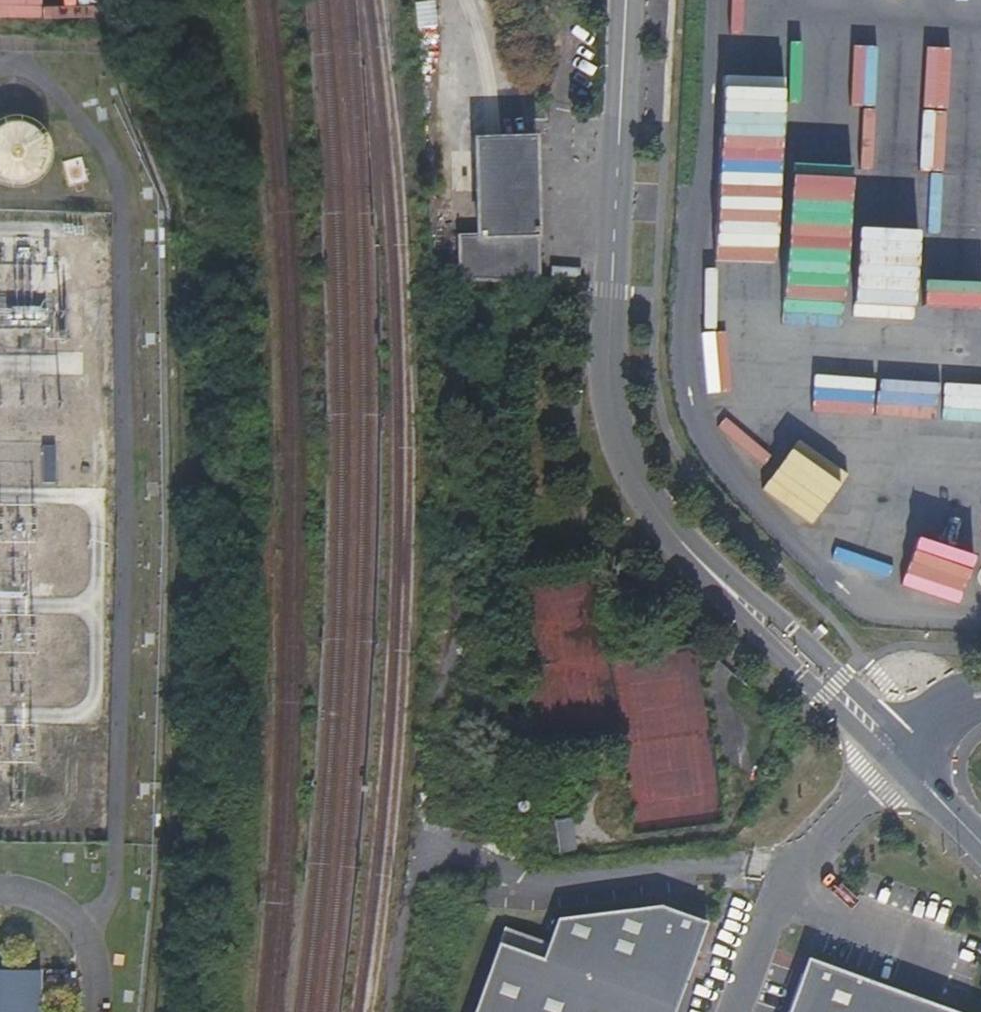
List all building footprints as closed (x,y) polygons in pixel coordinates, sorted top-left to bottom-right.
[(4,118),(0,120),(0,172),(8,175),(18,175),(27,173),(35,168),(41,159),(44,150),(44,139),(40,130),(33,122),(24,117),(14,116),(4,118)] [(463,282),(493,283),(540,283),(536,143),(478,144),(476,241),(463,243),(463,282)] [(822,284),(821,292),(846,294),(847,273),(794,270),(793,283),(822,284)] [(41,448),(40,484),(53,485),(54,449),(41,448)] [(576,818),(561,820),(565,852),(580,850),(576,818)] [(502,942),(475,1011),(666,1011),(679,980),(688,984),(705,939),(698,937),(703,923),(663,907),(560,919),(545,958),(502,942)] [(710,925),(703,923),(698,937),(705,939),(710,925)] [(816,965),(809,962),(804,977),(811,979),(816,965)] [(804,977),(790,1011),(939,1011),(907,1000),(903,1009),(886,1003),(890,993),(816,965),(811,979),(804,977)] [(0,973),(0,1011),(39,1011),(39,974),(0,973)] [(679,980),(666,1011),(677,1011),(688,984),(679,980)] [(907,1000),(890,993),(886,1003),(903,1009),(907,1000)]
